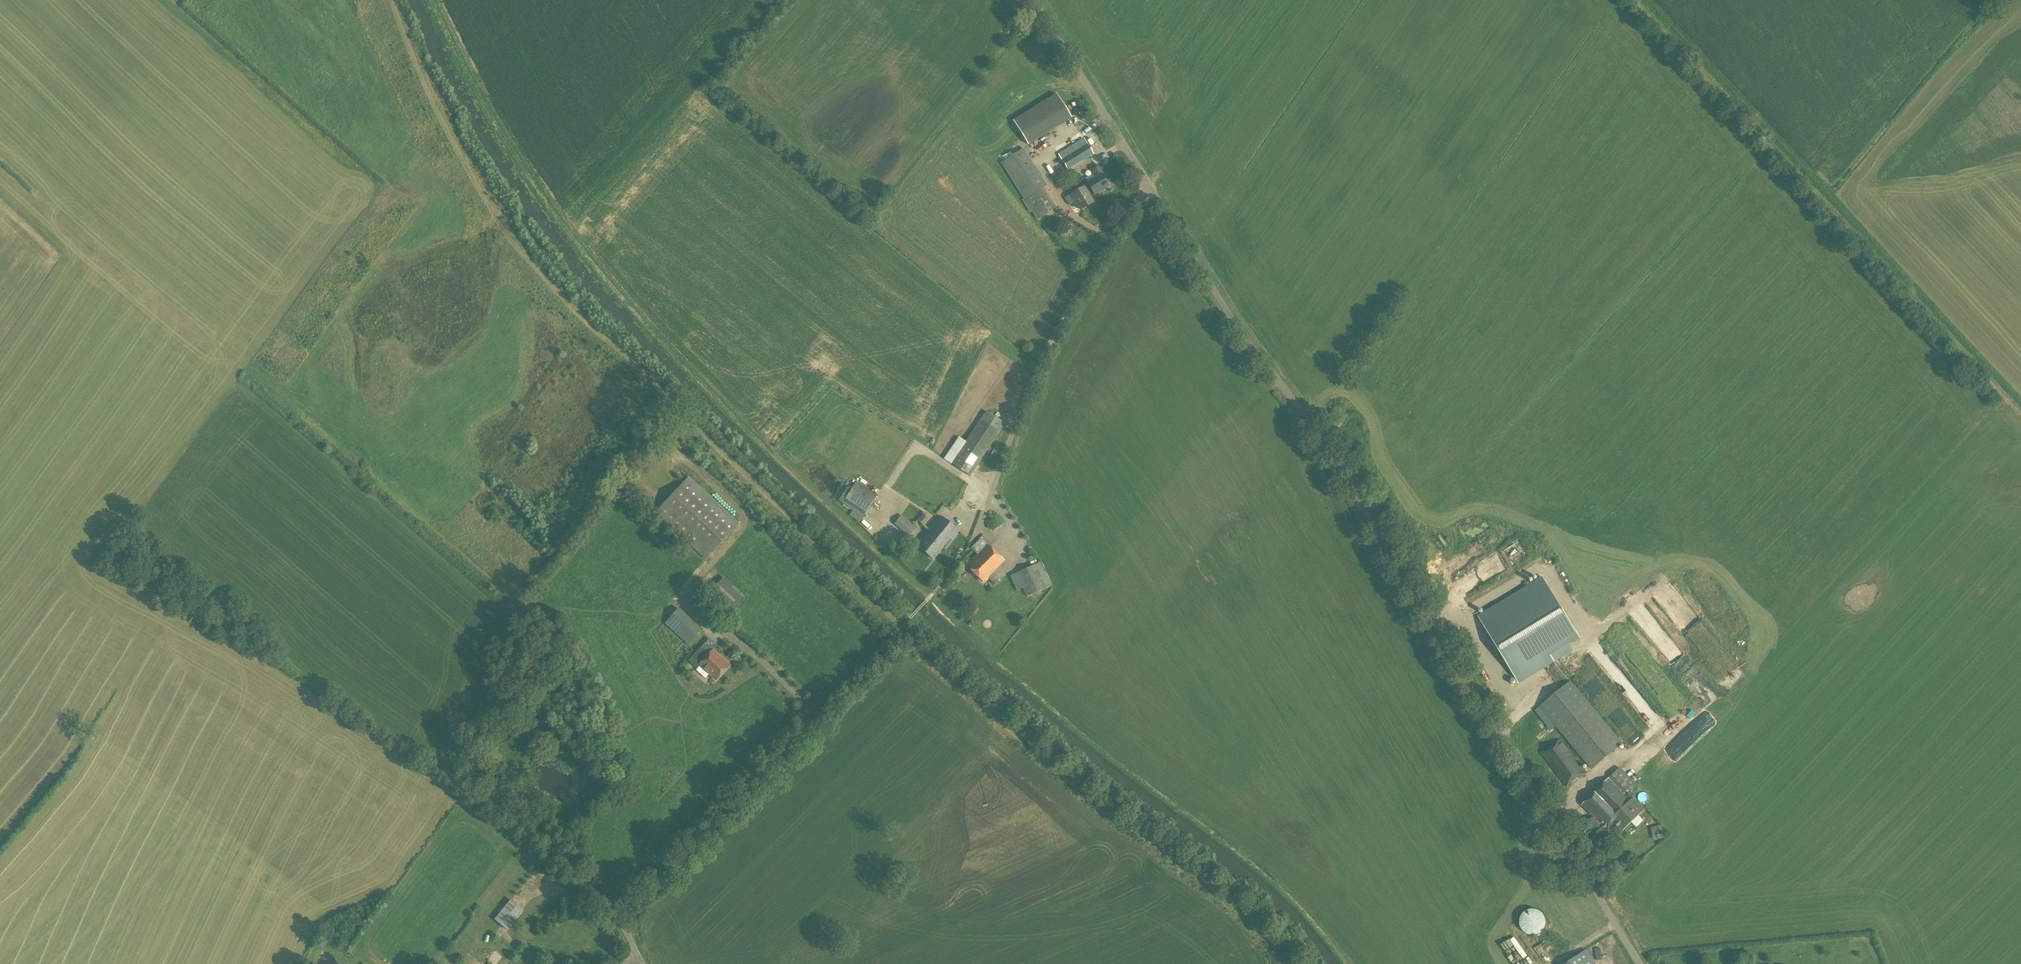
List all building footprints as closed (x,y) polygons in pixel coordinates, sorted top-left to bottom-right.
[(1056,93),(1012,120),(1027,144),(1071,117),(1056,93)] [(1067,170),(1093,154),(1083,138),(1058,154),(1067,170)] [(1044,187),(1047,185),(1024,148),(1001,162),(1024,199),(1044,187)] [(1087,182),(1088,185),(1093,193),(1094,194),(1108,186),(1101,175),(1103,174),(1098,166),(1092,170),(1096,177),(1087,182)] [(1060,189),(1068,185),(1061,173),(1053,178),(1060,189)] [(1089,196),(1093,193),(1088,185),(1084,188),(1083,187),(1069,196),(1076,208),(1078,207),(1080,210),(1093,203),(1089,196)] [(1057,207),(1044,187),(1024,199),(1022,200),(1030,212),(1032,211),(1037,219),(1057,207)] [(976,425),(957,453),(950,448),(943,458),(951,463),(951,464),(970,476),(1005,424),(986,411),(980,420),(973,415),(970,420),(973,422),(972,422),(976,425)] [(942,513),(964,482),(890,431),(842,503),(863,517),(885,484),(935,516),(939,511),(942,513)] [(706,560),(739,523),(689,476),(655,513),(706,560)] [(924,513),(921,521),(931,525),(934,517),(924,513)] [(904,532),(911,523),(901,515),(894,524),(904,532)] [(941,541),(946,546),(958,531),(940,515),(929,529),(935,535),(939,530),(945,536),(941,541)] [(944,549),(946,546),(941,541),(945,536),(939,530),(935,535),(929,529),(925,533),(926,535),(917,546),(933,559),(942,548),(944,549)] [(990,576),(993,579),(1003,568),(1000,565),(1005,561),(988,544),(966,566),(983,583),(990,576)] [(1026,596),(1050,586),(1040,562),(1016,573),(1026,596)] [(727,614),(744,596),(724,577),(707,595),(727,614)] [(1543,659),(1579,637),(1543,578),(1479,617),(1519,682),(1546,665),(1543,659)] [(688,644),(702,628),(677,605),(663,621),(688,644)] [(706,658),(704,656),(707,652),(701,647),(688,661),(697,669),(700,665),(716,680),(727,667),(715,656),(717,654),(712,650),(706,658)] [(1591,770),(1623,744),(1571,680),(1539,707),(1591,770)] [(1567,788),(1586,774),(1559,738),(1540,752),(1567,788)] [(1631,800),(1625,794),(1631,787),(1615,773),(1581,805),(1592,816),(1586,822),(1601,836),(1614,823),(1622,831),(1644,809),(1634,798),(1631,800)] [(1660,824),(1651,826),(1654,838),(1663,836),(1660,824)] [(507,930),(524,910),(510,899),(494,919),(507,930)] [(1534,935),(1541,932),(1545,925),(1546,922),(1543,915),(1537,910),(1529,909),(1523,913),(1519,921),(1521,928),(1526,934),(1534,935)] [(1514,936),(1509,939),(1523,957),(1528,953),(1514,936)] [(1587,949),(1564,963),(1597,963),(1587,949)]
